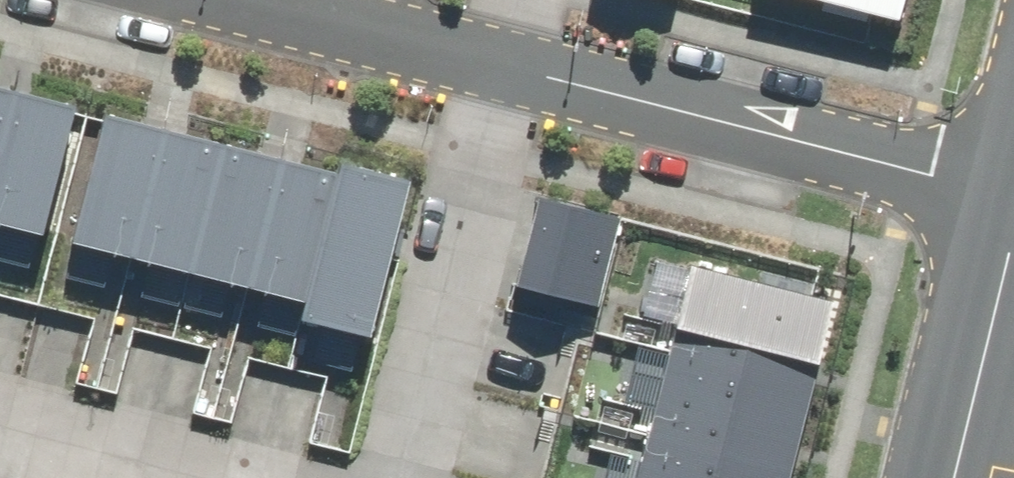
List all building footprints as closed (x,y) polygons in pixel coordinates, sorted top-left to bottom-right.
[(17,85),(0,81),(0,152),(17,85)] [(43,221),(74,99),(17,85),(0,152),(0,210),(43,221)] [(77,226),(135,241),(165,123),(107,108),(77,226)] [(135,241),(193,256),(224,138),(165,123),(135,241)] [(193,256),(252,271),(282,152),(224,138),(193,256)] [(252,271),(310,286),(341,167),(282,152),(252,271)] [(344,154),(341,167),(310,286),(305,307),(368,322),(407,170),(344,154)] [(539,197),(521,272),(595,290),(613,215),(539,197)] [(694,254),(674,330),(814,366),(834,290),(694,254)] [(674,330),(654,406),(793,443),(814,366),(674,330)] [(635,477),(784,477),(793,443),(654,406),(635,477)]
